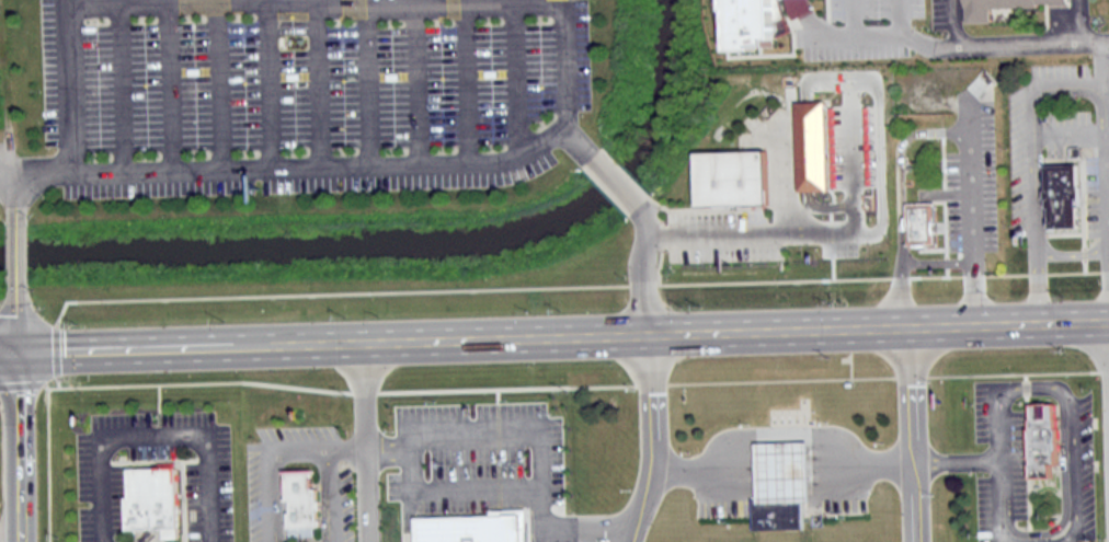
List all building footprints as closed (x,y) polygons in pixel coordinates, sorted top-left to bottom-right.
[(724,9),(725,0),(781,0),(790,31),(777,38),(771,39),(771,46),(756,46),(755,49),(732,49),(730,10),(724,9)] [(969,21),(968,0),(1071,0),(1071,2),(1040,3),(1040,5),(1010,7),(1011,20),(969,21)] [(700,153),(701,203),(773,200),(771,151),(700,153)] [(1075,226),(1073,161),(1042,162),(1044,226),(1075,226)] [(938,244),(937,199),(908,200),(910,244),(938,244)] [(1021,483),(1018,407),(1043,406),(1047,474),(1038,474),(1039,483),(1021,483)] [(755,441),(756,501),(790,501),(811,500),(810,441),(755,441)] [(128,529),(180,528),(178,468),(129,469),(130,496),(127,496),(128,529)] [(289,538),(286,470),(312,469),(315,537),(289,538)] [(738,501),(756,501),(790,501),(790,535),(738,535),(738,501)] [(530,506),(488,507),(488,515),(416,517),(417,541),(531,541),(530,506)]
